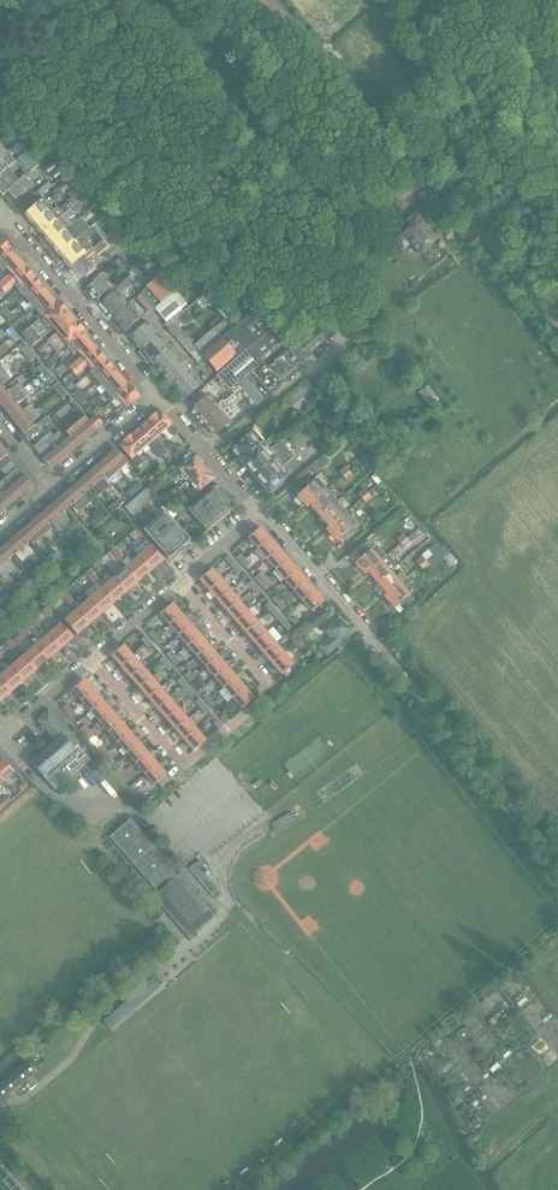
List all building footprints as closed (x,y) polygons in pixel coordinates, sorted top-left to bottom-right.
[(12,34),(6,28),(0,33),(0,39),(3,42),(12,34)] [(533,94),(522,100),(533,119),(544,112),(533,94)] [(71,116),(78,110),(69,100),(62,106),(71,116)] [(109,166),(119,158),(112,150),(103,157),(109,166)] [(27,152),(17,162),(28,175),(39,166),(27,152)] [(14,162),(6,153),(0,158),(0,174),(7,168),(14,162)] [(2,196),(7,191),(14,199),(31,185),(23,177),(18,181),(7,168),(14,162),(7,168),(0,174),(0,194),(2,196)] [(409,188),(400,176),(384,187),(393,199),(409,188)] [(39,196),(54,184),(51,179),(41,187),(42,188),(36,193),(39,196)] [(137,202),(148,192),(141,184),(130,194),(137,202)] [(69,202),(74,207),(79,203),(74,196),(68,200),(70,202),(69,202)] [(63,209),(61,211),(57,207),(53,211),(42,199),(24,214),(40,234),(58,218),(67,211),(68,211),(74,207),(69,202),(62,208),(63,209)] [(140,221),(133,213),(120,224),(127,232),(140,221)] [(418,253),(435,238),(414,213),(405,221),(410,226),(401,234),(418,253)] [(57,254),(90,226),(82,216),(67,228),(48,243),(57,254)] [(48,243),(67,228),(58,218),(40,234),(48,243)] [(68,267),(95,244),(88,237),(95,231),(90,226),(57,254),(68,267)] [(168,238),(182,254),(193,245),(179,229),(168,238)] [(117,240),(111,232),(110,232),(95,244),(68,267),(69,268),(69,271),(73,276),(77,277),(78,279),(85,274),(86,274),(95,267),(94,266),(101,260),(97,256),(117,240)] [(2,237),(0,238),(0,257),(10,249),(11,248),(2,237)] [(18,258),(10,249),(0,257),(0,264),(1,263),(6,268),(18,258)] [(179,265),(190,278),(203,266),(192,253),(179,265)] [(25,267),(18,258),(6,268),(10,273),(0,281),(0,288),(25,267)] [(21,286),(33,276),(25,267),(0,288),(4,293),(17,281),(21,286)] [(96,299),(111,285),(101,273),(92,280),(93,282),(86,287),(96,299)] [(114,289),(118,293),(132,280),(126,273),(111,285),(96,299),(99,302),(114,289)] [(176,290),(162,274),(141,292),(156,309),(176,291),(176,290)] [(16,307),(41,285),(33,276),(21,286),(26,292),(13,303),(16,307)] [(37,305),(49,295),(41,285),(16,307),(20,311),(33,300),(37,305)] [(118,293),(114,289),(99,302),(111,317),(127,303),(117,293),(118,293)] [(185,299),(178,305),(176,301),(181,297),(176,291),(156,309),(155,309),(167,322),(165,324),(166,326),(184,311),(183,310),(182,309),(189,304),(185,299)] [(155,309),(156,309),(141,292),(136,297),(150,313),(155,309)] [(59,301),(59,302),(57,303),(49,295),(37,305),(41,310),(28,321),(32,326),(33,327),(61,303),(59,301)] [(53,328),(70,314),(61,303),(33,327),(32,326),(26,331),(23,334),(34,346),(41,340),(39,337),(43,333),(44,336),(53,328)] [(127,303),(111,317),(122,329),(125,329),(139,318),(127,303)] [(249,348),(274,326),(255,306),(232,326),(220,336),(227,346),(208,361),(219,374),(237,358),(249,348)] [(177,338),(184,332),(179,326),(188,317),(184,311),(166,326),(177,338)] [(6,316),(12,322),(15,318),(10,313),(6,316)] [(70,314),(53,328),(55,331),(56,332),(73,317),(71,316),(70,314)] [(54,347),(63,340),(80,325),(73,317),(56,332),(47,339),(54,347)] [(287,377),(313,355),(311,353),(326,341),(328,343),(342,331),(330,317),(275,363),(287,377)] [(220,336),(232,326),(226,319),(214,329),(196,344),(188,351),(198,362),(204,357),(208,361),(227,346),(220,336)] [(140,349),(157,334),(146,321),(129,336),(140,349)] [(81,331),(83,329),(80,325),(63,340),(66,343),(56,352),(60,357),(72,346),(76,350),(89,340),(81,331)] [(274,326),(249,348),(237,358),(219,374),(215,378),(228,392),(231,390),(263,361),(288,340),(274,326)] [(11,337),(16,333),(11,327),(6,331),(11,337)] [(188,351),(196,344),(193,340),(192,341),(184,332),(177,338),(188,351)] [(16,343),(21,339),(16,333),(11,337),(16,343)] [(150,362),(168,346),(157,334),(140,349),(139,352),(147,362),(150,362)] [(72,371),(96,349),(89,340),(76,350),(81,355),(68,366),(72,371)] [(27,356),(32,352),(27,346),(22,350),(27,356)] [(161,374),(179,359),(168,346),(150,362),(151,362),(161,374)] [(92,369),(104,359),(96,349),(72,371),(75,375),(88,364),(92,369)] [(32,362),(36,358),(32,352),(27,356),(32,362)] [(52,368),(55,365),(59,362),(54,356),(47,362),(52,368)] [(87,389),(112,368),(104,359),(92,369),(97,374),(84,385),(87,389)] [(173,387),(190,372),(179,359),(161,374),(173,387)] [(259,381),(270,394),(282,383),(263,361),(231,390),(235,395),(238,398),(239,399),(259,381)] [(43,374),(47,370),(42,365),(38,368),(43,374)] [(108,387),(120,377),(112,368),(87,389),(91,393),(104,382),(108,387)] [(48,380),(52,376),(47,370),(43,374),(48,380)] [(4,388),(1,384),(10,378),(5,372),(0,376),(0,391),(4,388)] [(183,399),(200,384),(190,372),(173,387),(183,399)] [(103,407),(115,397),(129,385),(129,384),(128,386),(120,377),(108,387),(112,392),(100,403),(103,407)] [(309,380),(281,404),(286,409),(314,386),(309,380)] [(58,392),(63,389),(58,383),(53,387),(58,392)] [(20,391),(15,385),(7,392),(4,388),(0,391),(0,404),(1,406),(20,391)] [(117,414),(139,396),(129,385),(115,397),(121,404),(113,410),(117,414)] [(430,407),(440,399),(429,385),(419,392),(430,407)] [(63,398),(68,394),(63,389),(58,392),(63,398)] [(9,415),(19,407),(16,403),(24,397),(20,391),(1,406),(9,415)] [(78,399),(81,396),(77,391),(73,394),(78,399)] [(205,425),(221,410),(207,394),(191,409),(205,425)] [(78,399),(83,405),(86,402),(81,396),(78,399)] [(16,425),(35,410),(30,404),(22,410),(19,407),(9,415),(16,425)] [(62,409),(66,413),(72,408),(68,404),(62,409)] [(213,435),(235,416),(226,406),(221,410),(205,425),(213,435)] [(87,409),(92,415),(95,412),(90,407),(87,409)] [(60,418),(66,413),(62,409),(57,414),(60,418)] [(104,409),(99,414),(106,421),(110,417),(104,409)] [(35,410),(16,425),(23,434),(34,426),(31,422),(39,416),(35,410)] [(174,435),(178,432),(178,431),(161,411),(157,414),(156,413),(150,418),(162,432),(168,428),(174,435)] [(89,422),(96,430),(104,423),(97,415),(89,422)] [(41,421),(45,425),(45,426),(51,421),(48,416),(41,421)] [(87,419),(85,417),(75,424),(86,438),(96,430),(89,422),(87,419)] [(157,437),(162,432),(150,418),(149,419),(150,421),(141,428),(163,454),(167,450),(157,437)] [(39,430),(45,425),(41,421),(36,426),(39,430)] [(77,446),(86,438),(75,424),(66,432),(68,435),(77,446)] [(68,454),(52,435),(45,427),(28,441),(51,468),(68,454)] [(159,458),(163,454),(141,428),(133,435),(131,434),(130,435),(142,450),(148,445),(159,458)] [(77,446),(68,435),(65,438),(58,430),(52,435),(68,454),(77,446)] [(239,458),(261,439),(253,430),(247,435),(245,435),(241,438),(242,439),(231,449),(233,450),(233,452),(234,454),(235,455),(236,454),(239,458)] [(137,455),(142,450),(130,435),(123,441),(124,443),(121,446),(138,466),(142,462),(137,455)] [(267,491),(270,489),(299,464),(278,440),(268,448),(261,439),(239,458),(267,491)] [(123,463),(126,460),(117,449),(108,457),(124,475),(129,470),(123,463)] [(10,474),(18,467),(6,454),(0,459),(0,469),(1,470),(7,477),(10,474)] [(188,480),(204,466),(202,465),(203,462),(201,460),(198,460),(193,454),(170,475),(174,478),(181,472),(182,474),(181,476),(183,479),(187,479),(188,480)] [(324,455),(311,467),(317,474),(330,462),(324,455)] [(118,480),(124,475),(108,457),(98,465),(107,475),(110,473),(118,480)] [(104,478),(107,475),(98,465),(89,473),(104,491),(110,486),(104,478)] [(198,491),(201,489),(213,478),(209,473),(209,470),(207,468),(205,468),(204,466),(188,480),(198,491)] [(346,466),(339,472),(343,476),(350,471),(346,466)] [(24,490),(26,489),(32,483),(18,467),(10,474),(24,490)] [(354,476),(350,471),(343,476),(347,481),(354,476)] [(98,496),(104,491),(89,473),(80,481),(89,492),(93,489),(98,496)] [(14,498),(24,490),(10,474),(7,477),(1,482),(14,498)] [(362,499),(369,493),(378,485),(373,479),(363,488),(364,489),(358,494),(362,499)] [(86,495),(89,492),(80,481),(71,489),(87,507),(92,502),(86,495)] [(14,498),(1,482),(0,483),(0,501),(5,506),(14,498)] [(137,492),(143,487),(140,482),(134,487),(137,492)] [(320,493),(316,489),(311,482),(295,496),(304,507),(320,493)] [(222,496),(224,495),(225,493),(217,484),(201,498),(189,508),(188,509),(207,531),(236,506),(228,497),(225,499),(222,496)] [(131,497),(137,492),(134,487),(128,493),(131,497)] [(81,512),(87,507),(71,489),(61,498),(70,508),(75,504),(81,512)] [(321,516),(339,501),(338,500),(329,490),(311,505),(321,516)] [(189,508),(201,498),(197,493),(185,503),(189,508)] [(369,493),(362,499),(366,504),(373,498),(369,493)] [(69,509),(70,508),(61,498),(60,499),(50,507),(66,525),(71,520),(66,512),(69,509)] [(119,507),(125,503),(121,498),(115,503),(119,507)] [(328,530),(343,516),(348,512),(339,501),(321,516),(330,527),(327,530),(328,530)] [(113,512),(119,507),(115,503),(109,508),(113,512)] [(60,530),(66,525),(50,507),(41,515),(50,526),(53,523),(60,530)] [(182,548),(191,540),(166,511),(144,530),(169,559),(178,551),(176,548),(179,545),(182,548)] [(100,523),(106,518),(103,514),(97,518),(100,523)] [(47,529),(50,526),(41,515),(31,523),(47,541),(53,536),(47,529)] [(347,541),(360,531),(355,526),(353,528),(343,516),(328,530),(338,541),(343,536),(347,541)] [(95,528),(100,523),(97,518),(91,523),(95,528)] [(41,546),(47,541),(31,523),(23,531),(32,541),(35,538),(41,546)] [(259,548),(271,539),(261,528),(250,538),(259,548)] [(137,529),(133,532),(138,538),(142,535),(137,529)] [(29,544),(32,541),(23,531),(13,539),(29,557),(35,552),(29,544)] [(78,541),(84,536),(81,532),(75,537),(78,541)] [(408,539),(407,538),(403,534),(397,539),(401,544),(408,539)] [(411,543),(415,539),(411,534),(407,538),(408,539),(401,544),(405,549),(411,543)] [(72,546),(78,541),(75,537),(69,542),(72,546)] [(24,562),(29,557),(13,539),(4,547),(14,557),(17,555),(24,562)] [(268,559),(279,549),(271,539),(259,548),(268,559)] [(378,545),(376,546),(371,541),(358,552),(363,558),(356,563),(366,574),(369,572),(382,561),(387,556),(378,545)] [(442,548),(441,547),(438,543),(422,556),(423,556),(416,562),(420,566),(442,548)] [(459,561),(450,551),(444,544),(441,547),(442,548),(420,566),(424,570),(430,565),(432,567),(444,557),(453,567),(459,561)] [(152,571),(165,560),(153,546),(140,557),(152,571)] [(14,557),(4,547),(0,550),(0,560),(11,572),(17,568),(11,560),(14,557)] [(60,557),(66,552),(62,548),(56,552),(60,557)] [(115,558),(119,554),(114,548),(110,552),(115,558)] [(277,569),(288,560),(279,549),(268,559),(277,569)] [(54,561),(60,557),(56,552),(51,557),(54,561)] [(120,564),(122,562),(124,560),(119,554),(115,558),(120,564)] [(241,563),(245,560),(240,554),(237,557),(241,563)] [(140,582),(152,571),(140,557),(128,568),(140,582)] [(11,572),(0,560),(0,572),(5,577),(11,572)] [(238,566),(233,560),(229,564),(234,569),(238,566)] [(250,565),(245,560),(241,563),(246,568),(250,565)] [(286,579),(297,570),(288,560),(277,569),(286,579)] [(378,583),(392,572),(382,561),(369,572),(378,583)] [(41,572),(47,567),(43,563),(38,568),(41,572)] [(243,571),(238,566),(234,569),(239,575),(243,571)] [(35,577),(41,572),(38,568),(32,573),(35,577)] [(127,593),(140,582),(128,568),(115,578),(127,593)] [(221,573),(218,576),(213,569),(202,579),(211,590),(222,580),(225,578),(221,573)] [(91,579),(95,575),(90,570),(86,573),(91,579)] [(295,590),(306,580),(297,570),(286,579),(295,590)] [(388,594),(401,583),(392,572),(378,583),(388,594)] [(95,575),(91,579),(95,585),(100,581),(95,575)] [(258,575),(255,578),(260,584),(263,581),(258,575)] [(115,603),(127,593),(115,578),(103,589),(115,603)] [(23,588),(29,583),(25,579),(19,583),(23,588)] [(220,600),(231,591),(222,580),(211,590),(220,600)] [(304,600),(315,591),(306,580),(295,590),(304,600)] [(256,587),(251,581),(247,585),(252,590),(256,587)] [(268,586),(263,581),(260,584),(264,589),(268,586)] [(17,593),(23,588),(19,583),(13,588),(17,593)] [(388,594),(386,597),(396,608),(399,605),(404,610),(411,604),(407,599),(411,595),(401,583),(388,594)] [(261,592),(256,587),(252,590),(257,595),(261,592)] [(103,614),(115,603),(103,589),(90,600),(103,614)] [(66,600),(70,597),(65,591),(61,594),(66,600)] [(229,611),(240,601),(231,591),(220,600),(229,611)] [(324,602),(324,601),(315,591),(304,600),(313,611),(324,602)] [(4,603),(10,598),(7,594),(1,599),(4,603)] [(278,605),(281,601),(276,596),(273,599),(278,605)] [(71,606),(73,604),(75,602),(70,597),(66,600),(71,606)] [(90,624),(103,614),(90,600),(78,610),(90,624)] [(248,603),(245,607),(240,601),(229,611),(238,621),(249,611),(253,608),(248,603)] [(286,607),(281,601),(278,605),(282,610),(286,607)] [(274,608),(269,602),(265,605),(270,611),(274,608)] [(171,624),(183,614),(174,604),(161,614),(171,624)] [(53,614),(47,607),(47,606),(43,610),(49,617),(53,614)] [(270,611),(275,616),(279,613),(274,608),(270,611)] [(79,635),(90,624),(78,610),(66,620),(79,635)] [(315,628),(330,616),(325,610),(310,622),(315,628)] [(258,614),(254,617),(249,611),(238,621),(247,632),(258,622),(262,619),(258,614)] [(179,635),(192,625),(183,614),(171,624),(179,635)] [(34,617),(30,621),(37,628),(41,625),(34,617)] [(291,620),(296,626),(300,623),(295,617),(291,620)] [(346,632),(350,629),(342,619),(327,632),(331,637),(321,646),(329,655),(339,645),(349,637),(346,632)] [(267,624),(263,628),(258,622),(247,632),(256,643),(267,633),(271,630),(267,624)] [(63,648),(74,639),(75,638),(63,623),(50,634),(63,648)] [(284,627),(289,632),(292,629),(288,623),(284,627)] [(188,645),(201,635),(192,625),(179,635),(188,645)] [(22,628),(18,631),(24,639),(28,635),(22,628)] [(148,633),(153,639),(157,636),(152,630),(148,633)] [(276,635),(272,638),(267,633),(256,643),(265,653),(276,644),(280,640),(276,635)] [(50,659),(63,648),(50,634),(38,645),(50,659)] [(197,655),(209,646),(201,635),(188,645),(197,655)] [(297,644),(301,641),(296,635),(292,639),(297,644)] [(146,645),(149,642),(145,636),(141,640),(146,645)] [(153,639),(158,644),(162,641),(157,636),(153,639)] [(10,639),(6,642),(12,650),(16,646),(10,639)] [(301,641),(297,644),(301,649),(305,646),(301,641)] [(154,647),(149,642),(146,645),(150,650),(154,647)] [(285,646),(281,649),(276,644),(265,653),(274,664),(285,654),(289,651),(285,646)] [(38,669),(50,659),(38,645),(26,656),(38,669)] [(122,666),(134,657),(125,646),(113,656),(122,666)] [(206,666),(218,656),(209,646),(197,655),(206,666)] [(167,654),(171,660),(175,657),(170,651),(167,654)] [(285,654),(274,664),(283,674),(294,665),(285,654)] [(26,680),(38,669),(26,656),(13,666),(26,680)] [(215,676),(227,666),(218,656),(206,666),(215,676)] [(143,658),(138,662),(134,657),(122,666),(131,677),(143,667),(147,664),(143,658)] [(159,661),(164,666),(168,663),(163,657),(159,661)] [(176,665),(180,662),(175,657),(171,660),(176,665)] [(172,668),(168,663),(164,666),(169,672),(172,668)] [(13,691),(26,680),(13,666),(1,677),(13,691)] [(224,687),(236,677),(227,666),(215,676),(224,687)] [(140,687),(152,678),(143,667),(131,677),(140,687)] [(185,675),(189,681),(193,677),(188,672),(185,675)] [(13,691),(1,677),(0,678),(0,701),(1,701),(13,691)] [(198,683),(193,677),(189,681),(194,686),(198,683)] [(233,697),(245,687),(236,677),(224,687),(233,697)] [(149,698),(161,688),(152,678),(140,687),(149,698)] [(182,687),(186,684),(181,678),(177,681),(182,687)] [(82,701),(94,691),(85,680),(73,690),(82,701)] [(182,687),(187,692),(190,689),(186,684),(182,687)] [(243,708),(254,698),(245,687),(233,697),(243,708)] [(158,709),(170,699),(161,688),(149,698),(158,709)] [(92,711),(103,701),(94,691),(82,701),(92,711)] [(206,693),(203,696),(207,702),(211,698),(206,693)] [(216,704),(211,698),(207,702),(212,707),(216,704)] [(168,719),(180,709),(170,699),(158,709),(168,719)] [(200,708),(204,705),(199,699),(195,702),(200,708)] [(100,721),(112,711),(103,701),(92,711),(100,721)] [(63,708),(67,714),(72,710),(67,704),(63,708)] [(208,710),(204,705),(200,708),(205,713),(208,710)] [(176,729),(188,719),(180,709),(168,719),(176,729)] [(67,714),(72,719),(76,715),(72,710),(67,714)] [(57,741),(67,732),(49,711),(39,720),(43,725),(40,727),(43,731),(46,729),(57,741)] [(110,732),(121,722),(112,711),(100,721),(95,725),(100,731),(105,727),(110,732)] [(221,717),(226,723),(229,720),(225,714),(221,717)] [(185,739),(197,729),(200,727),(191,716),(188,719),(176,729),(185,739)] [(222,726),(217,720),(214,724),(218,729),(222,726)] [(119,742),(130,733),(121,722),(110,732),(119,742)] [(85,726),(81,729),(82,730),(86,735),(90,731),(85,726)] [(206,740),(197,729),(185,739),(195,751),(206,740)] [(90,731),(86,735),(90,740),(95,736),(90,731)] [(32,763),(56,790),(91,759),(79,745),(79,746),(67,732),(57,741),(46,750),(32,763)] [(128,753),(139,743),(130,733),(119,742),(128,753)] [(137,763),(149,754),(139,743),(128,753),(137,763)] [(99,750),(103,756),(108,752),(103,747),(99,750)] [(108,752),(103,756),(108,761),(112,757),(108,752)] [(146,774),(158,764),(149,754),(137,763),(146,774)] [(14,772),(15,772),(5,760),(0,764),(0,776),(4,781),(14,772)] [(158,764),(146,774),(155,785),(167,775),(158,764)] [(122,777),(126,773),(121,768),(117,771),(118,772),(122,777)] [(122,777),(126,782),(130,778),(126,773),(122,777)] [(21,791),(26,786),(23,782),(18,787),(21,791)] [(144,794),(139,789),(135,792),(140,798),(144,794)] [(5,805),(11,800),(7,796),(2,801),(5,805)] [(275,830),(275,835),(306,816),(303,813),(295,818),(292,812),(272,825),(275,830)] [(177,875),(174,872),(176,870),(135,824),(131,818),(110,837),(114,841),(156,888),(163,882),(166,886),(154,896),(190,937),(215,915),(203,901),(207,898),(183,871),(179,874),(177,875)] [(190,869),(213,895),(219,890),(204,874),(208,871),(199,861),(190,869)] [(161,986),(154,978),(104,1021),(111,1029),(161,986)] [(36,1071),(27,1061),(0,1084),(0,1098),(1,1100),(36,1071)]
